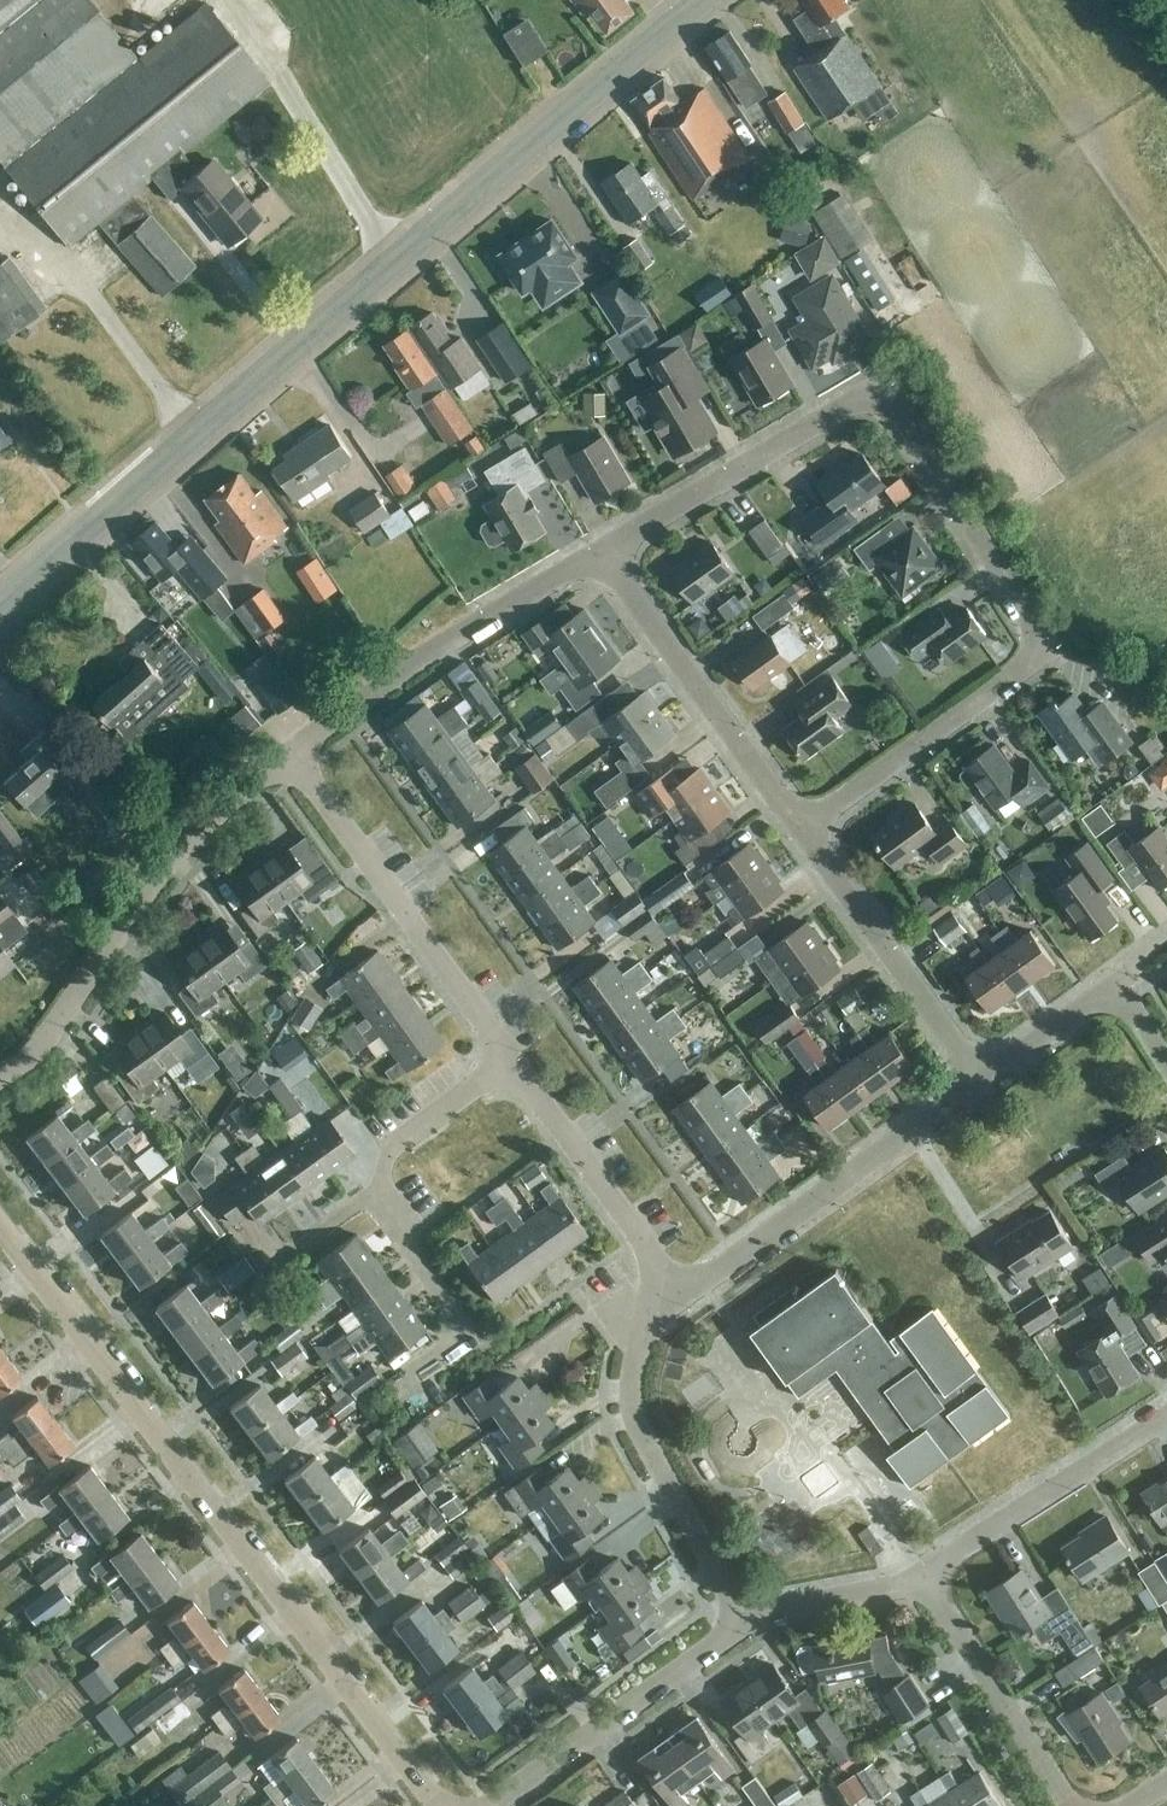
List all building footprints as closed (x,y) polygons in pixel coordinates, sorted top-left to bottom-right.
[(137,58),(89,0),(0,0),(0,163),(68,246),(97,223),(161,296),(195,266),(132,195),(152,178),(169,199),(182,189),(228,245),(260,219),(212,160),(197,172),(182,153),(269,82),(205,3),(137,58)] [(585,16),(590,12),(606,33),(634,11),(626,0),(573,0),(585,16)] [(794,67),(829,119),(852,104),(864,122),(875,114),(882,125),(901,113),(882,84),(836,16),(849,7),(846,3),(847,0),(805,0),(815,15),(803,23),(821,50),(794,67)] [(751,64),(730,31),(706,46),(728,79),(746,107),(768,93),(749,65),(751,64)] [(693,199),(752,160),(704,88),(683,102),(665,77),(633,100),(652,130),(649,132),(693,199)] [(805,122),(785,90),(767,101),(786,133),(805,122)] [(631,162),(603,182),(630,222),(655,205),(660,212),(657,214),(671,234),(685,224),(649,171),(641,177),(631,162)] [(821,204),(799,169),(789,175),(811,211),(821,204)] [(811,212),(842,259),(872,241),(843,194),(811,212)] [(811,223),(786,217),(780,240),(805,246),(811,223)] [(575,253),(553,220),(499,255),(522,288),(550,269),(562,288),(578,277),(566,259),(575,253)] [(685,227),(673,235),(678,243),(691,235),(685,227)] [(654,261),(637,237),(622,247),(639,272),(654,261)] [(839,264),(824,237),(793,255),(809,282),(839,264)] [(845,260),(878,311),(895,300),(862,249),(845,260)] [(47,309),(8,255),(0,261),(0,342),(47,309)] [(625,272),(595,292),(622,332),(646,316),(652,312),(625,272)] [(870,339),(833,277),(805,293),(819,316),(794,330),(814,365),(832,355),(835,360),(870,339)] [(931,278),(911,291),(924,310),(944,297),(931,278)] [(694,296),(706,314),(731,296),(720,279),(694,296)] [(757,327),(764,340),(732,359),(759,404),(794,384),(774,351),(786,345),(751,285),(733,295),(753,329),(757,327)] [(453,343),(433,312),(410,327),(451,387),(481,367),(461,337),(453,343)] [(503,321),(476,339),(506,382),(532,364),(503,321)] [(678,334),(690,352),(707,341),(695,323),(678,334)] [(474,428),(436,372),(407,330),(385,344),(397,362),(394,364),(411,389),(424,381),(434,396),(422,404),(450,445),(474,428)] [(661,361),(648,368),(654,378),(658,376),(664,387),(650,396),(659,412),(656,423),(661,432),(665,433),(677,454),(714,432),(695,399),(709,391),(701,377),(683,347),(661,361)] [(583,415),(603,416),(604,393),(583,393),(583,415)] [(513,415),(518,424),(536,413),(530,404),(513,415)] [(328,472),(352,456),(330,424),(285,454),(288,459),(275,468),(295,499),(330,476),(328,472)] [(528,439),(521,427),(505,437),(512,448),(528,439)] [(579,472),(596,501),(630,481),(604,437),(571,456),(562,442),(544,452),(562,482),(579,472)] [(481,524),(479,531),(487,544),(493,547),(508,539),(514,549),(545,531),(527,501),(532,499),(527,491),(546,480),(526,447),(503,460),(487,470),(495,483),(501,495),(487,503),(494,516),(481,524)] [(836,473),(834,470),(818,481),(831,500),(805,519),(823,544),(857,520),(850,510),(885,485),(863,454),(836,473)] [(417,485),(403,463),(386,475),(400,496),(417,485)] [(256,494),(240,473),(206,498),(221,519),(216,523),(244,562),(276,539),(274,536),(287,526),(261,490),(256,494)] [(425,490),(439,510),(456,498),(442,478),(425,490)] [(380,521),(390,514),(376,492),(350,509),(365,531),(380,521)] [(430,510),(423,500),(409,509),(416,519),(430,510)] [(390,514),(380,521),(384,527),(391,537),(393,540),(414,525),(403,508),(402,506),(390,514)] [(787,553),(762,520),(747,532),(772,565),(787,553)] [(157,521),(131,542),(163,580),(177,568),(203,599),(219,585),(227,578),(201,547),(191,536),(178,546),(157,521)] [(881,529),(855,548),(871,570),(880,564),(890,578),(899,590),(903,596),(906,600),(921,590),(918,586),(944,567),(915,526),(892,543),(881,529)] [(374,548),(391,537),(384,527),(368,538),(374,548)] [(671,572),(693,603),(735,573),(713,542),(671,572)] [(304,559),(324,592),(347,578),(326,545),(304,559)] [(812,577),(823,593),(833,586),(822,570),(812,577)] [(791,585),(800,597),(810,590),(801,578),(791,585)] [(743,585),(727,594),(734,606),(750,597),(743,585)] [(234,609),(254,637),(256,639),(286,618),(265,588),(234,609)] [(752,616),(762,630),(793,608),(783,594),(752,616)] [(565,604),(547,616),(523,634),(539,656),(551,647),(563,663),(603,634),(585,609),(574,617),(565,604)] [(941,608),(931,615),(902,636),(919,659),(937,646),(948,662),(986,634),(967,608),(950,620),(941,608)] [(162,623),(120,661),(129,672),(95,703),(126,737),(161,705),(149,691),(164,678),(160,674),(171,665),(184,679),(199,666),(162,623)] [(772,636),(736,662),(755,688),(791,662),(780,647),(793,637),(786,626),(772,636)] [(603,634),(563,663),(574,678),(561,687),(577,710),(602,692),(592,679),(621,658),(603,634)] [(900,666),(880,639),(864,651),(884,678),(900,666)] [(245,668),(278,713),(299,698),(266,652),(245,668)] [(464,661),(447,673),(454,682),(473,708),(475,705),(490,695),(471,669),(464,661)] [(497,678),(485,661),(476,667),(488,685),(497,678)] [(795,705),(804,717),(786,730),(804,757),(843,729),(832,713),(850,701),(833,677),(795,705)] [(621,709),(609,693),(566,723),(578,740),(590,732),(593,736),(608,735),(614,732),(621,742),(660,713),(645,691),(621,709)] [(419,693),(382,721),(389,730),(406,754),(462,714),(455,705),(437,718),(426,703),(419,693)] [(1100,696),(1084,708),(1074,693),(1060,703),(1057,700),(1040,712),(1062,742),(1056,746),(1066,760),(1072,756),(1074,759),(1093,746),(1105,762),(1133,742),(1100,696)] [(501,711),(490,695),(475,705),(487,722),(501,711)] [(493,723),(504,734),(518,721),(507,709),(493,723)] [(525,730),(535,744),(563,724),(552,710),(525,730)] [(621,742),(628,752),(614,762),(620,771),(593,791),(605,808),(649,775),(639,762),(676,735),(660,713),(621,742)] [(468,724),(462,714),(406,754),(423,778),(461,751),(451,737),(468,724)] [(52,763),(63,753),(43,730),(19,751),(27,760),(3,781),(23,803),(59,771),(52,763)] [(1152,763),(1162,755),(1158,749),(1162,746),(1156,737),(1151,740),(1149,737),(1138,744),(1152,763)] [(520,763),(532,750),(523,743),(512,756),(520,763)] [(966,766),(966,767),(958,773),(959,778),(965,786),(969,787),(977,782),(996,808),(1016,793),(1024,805),(1049,787),(1030,761),(1015,772),(995,745),(966,766)] [(471,766),(461,751),(423,778),(441,802),(496,762),(489,753),(471,766)] [(537,752),(536,752),(515,767),(533,791),(554,776),(537,752)] [(686,758),(665,773),(635,795),(651,817),(667,806),(676,818),(716,789),(700,768),(695,771),(686,758)] [(496,762),(441,802),(458,826),(496,799),(485,784),(503,771),(496,762)] [(89,765),(88,766),(73,777),(118,836),(133,824),(89,765)] [(676,818),(683,829),(673,837),(681,847),(675,851),(685,865),(734,830),(724,816),(731,811),(716,789),(676,818)] [(67,812),(78,826),(89,817),(78,803),(67,812)] [(934,830),(915,803),(888,823),(889,824),(874,836),(896,867),(928,844),(941,863),(967,845),(949,820),(934,830)] [(1080,818),(1094,837),(1114,823),(1099,803),(1080,818)] [(978,837),(991,827),(974,804),(961,813),(978,837)] [(502,844),(489,853),(506,877),(561,837),(554,828),(537,841),(526,826),(534,820),(525,807),(493,829),(502,844)] [(0,846),(0,847),(0,871),(2,874),(30,851),(0,813),(0,846)] [(1150,876),(1159,889),(1166,883),(1166,836),(1159,826),(1135,844),(1125,830),(1107,843),(1125,867),(1117,872),(1131,890),(1150,876)] [(568,846),(561,837),(506,877),(523,900),(561,873),(550,859),(568,846)] [(729,894),(770,865),(759,850),(757,851),(751,843),(704,877),(713,888),(723,884),(729,894)] [(1055,891),(1090,939),(1118,919),(1097,890),(1114,878),(1088,843),(1067,858),(1079,874),(1055,891)] [(299,890),(306,901),(337,879),(319,853),(299,867),(284,845),(258,863),(285,900),(299,890)] [(629,857),(619,863),(630,883),(641,877),(629,857)] [(285,900),(258,863),(233,881),(250,904),(240,912),(257,936),(279,920),(272,910),(285,900)] [(770,865),(729,894),(736,904),(730,912),(738,923),(785,890),(779,882),(781,880),(770,865)] [(17,880),(28,894),(32,891),(38,899),(49,890),(43,883),(45,882),(32,867),(17,880)] [(653,892),(643,899),(650,908),(654,914),(664,908),(693,888),(682,872),(653,892)] [(561,873),(523,900),(540,924),(595,884),(588,875),(571,887),(561,873)] [(991,885),(997,894),(1009,885),(1002,876),(991,885)] [(595,884),(540,924),(558,947),(595,920),(584,906),(602,893),(595,884)] [(984,905),(994,898),(986,887),(976,894),(984,905)] [(636,889),(635,890),(611,907),(624,926),(650,908),(636,889)] [(928,913),(942,903),(935,892),(920,902),(928,913)] [(14,964),(3,949),(26,931),(0,897),(0,975),(14,964)] [(982,908),(975,897),(967,903),(974,914),(982,908)] [(932,922),(956,905),(951,899),(928,916),(932,922)] [(658,923),(655,925),(646,913),(625,927),(634,939),(644,933),(653,946),(667,935),(658,923)] [(671,913),(658,923),(667,935),(668,935),(668,936),(681,927),(671,913)] [(946,946),(967,931),(954,913),(933,928),(946,946)] [(235,922),(225,930),(221,925),(196,943),(223,981),(237,971),(244,981),(266,965),(235,922)] [(808,922),(761,955),(754,960),(771,984),(827,944),(816,929),(814,930),(808,922)] [(1008,927),(1000,932),(1035,981),(1056,965),(1032,931),(1018,941),(1008,927)] [(1002,952),(989,962),(1013,996),(1035,981),(1000,932),(991,938),(1002,952)] [(700,974),(737,947),(729,936),(704,954),(705,956),(693,965),(700,974)] [(291,951),(307,974),(320,964),(304,942),(291,951)] [(196,943),(175,958),(171,961),(188,985),(177,993),(195,1017),(217,1001),(210,990),(223,981),(196,943)] [(827,944),(771,984),(786,1005),(787,1007),(790,1005),(841,969),(835,960),(838,959),(827,944)] [(737,947),(700,974),(698,976),(705,986),(719,976),(721,978),(747,960),(737,947)] [(981,968),(967,977),(992,1012),(1013,996),(989,962),(979,948),(978,948),(970,954),(981,968)] [(355,1001),(393,974),(376,951),(338,978),(339,979),(325,989),(332,999),(346,989),(355,1001)] [(612,960),(574,987),(592,1011),(647,971),(640,962),(622,975),(612,960)] [(646,971),(592,1011),(609,1034),(646,1007),(636,993),(653,980),(646,971)] [(365,1015),(353,1023),(339,1034),(346,1043),(410,997),(393,974),(355,1001),(365,1015)] [(284,987),(272,995),(283,1010),(295,1002),(284,987)] [(846,1015),(853,1009),(863,1002),(854,989),(836,1002),(846,1015)] [(410,997),(346,1043),(353,1053),(379,1034),(389,1048),(427,1020),(410,997)] [(288,1020),(306,1031),(320,1009),(302,998),(288,1020)] [(787,1007),(786,1005),(756,1027),(767,1042),(792,1024),(799,1019),(790,1005),(787,1007)] [(656,1021),(646,1007),(609,1034),(626,1057),(680,1018),(674,1008),(656,1021)] [(846,1016),(859,1035),(894,1082),(915,1066),(891,1032),(877,1043),(867,1029),(853,1009),(846,1015),(846,1016)] [(164,1067),(172,1078),(208,1052),(190,1027),(180,1035),(163,1011),(137,1030),(164,1067)] [(680,1018),(626,1057),(643,1081),(680,1054),(669,1040),(687,1027),(680,1018)] [(427,1020),(389,1048),(398,1061),(384,1071),(391,1081),(405,1071),(444,1044),(427,1020)] [(137,1030),(112,1048),(129,1072),(119,1079),(137,1103),(159,1087),(151,1077),(164,1067),(137,1030)] [(747,1033),(723,1048),(733,1063),(757,1049),(747,1033)] [(307,1052),(295,1035),(283,1044),(295,1060),(307,1052)] [(894,1082),(859,1035),(851,1040),(861,1054),(848,1064),(873,1098),(894,1082)] [(237,1052),(224,1061),(236,1077),(248,1068),(237,1052)] [(825,1059),(817,1065),(852,1113),(873,1098),(848,1064),(835,1073),(825,1059)] [(672,1081),(690,1068),(684,1060),(667,1073),(672,1081)] [(852,1113),(817,1065),(809,1071),(819,1085),(806,1095),(830,1129),(852,1113)] [(240,1086),(239,1087),(244,1091),(249,1095),(252,1098),(267,1088),(263,1083),(255,1072),(254,1070),(244,1082),(240,1086)] [(125,1102),(105,1075),(91,1086),(111,1112),(125,1102)] [(292,1076),(282,1087),(299,1101),(308,1090),(292,1076)] [(712,1081),(674,1108),(691,1132),(747,1092),(740,1083),(722,1096),(712,1081)] [(409,1112),(424,1102),(414,1087),(399,1096),(409,1112)] [(753,1101),(747,1092),(691,1132),(708,1156),(746,1129),(736,1114),(753,1101)] [(227,1113),(238,1128),(251,1119),(239,1104),(227,1113)] [(331,1174),(356,1157),(329,1119),(315,1129),(302,1111),(293,1117),(331,1174)] [(56,1114),(25,1138),(44,1162),(75,1139),(77,1142),(95,1129),(93,1126),(87,1119),(70,1132),(56,1114)] [(296,1142),(281,1152),(307,1191),(331,1174),(293,1117),(283,1124),(296,1142)] [(746,1129),(708,1156),(725,1179),(781,1139),(774,1130),(765,1137),(754,1123),(746,1129)] [(115,1149),(133,1135),(130,1130),(120,1133),(109,1141),(115,1149)] [(199,1151),(188,1138),(176,1149),(187,1162),(199,1151)] [(75,1139),(44,1162),(62,1187),(93,1163),(96,1166),(113,1153),(106,1144),(88,1157),(77,1142),(75,1139)] [(787,1148),(781,1139),(725,1179),(743,1203),(780,1176),(770,1161),(787,1148)] [(254,1144),(245,1150),(283,1207),(307,1191),(281,1152),(267,1162),(254,1144)] [(132,1160),(147,1179),(166,1164),(151,1145),(132,1160)] [(1096,1175),(1108,1192),(1122,1183),(1140,1212),(1166,1195),(1166,1151),(1165,1147),(1132,1169),(1124,1156),(1096,1175)] [(233,1185),(233,1186),(215,1199),(232,1223),(250,1210),(259,1224),(283,1207),(245,1150),(235,1157),(248,1175),(233,1185)] [(93,1163),(62,1187),(82,1212),(112,1190),(113,1192),(132,1178),(124,1168),(107,1181),(96,1166),(93,1163)] [(517,1176),(527,1190),(543,1179),(534,1165),(517,1176)] [(197,1169),(186,1177),(196,1192),(207,1185),(197,1169)] [(1052,1185),(1057,1192),(1083,1176),(1078,1169),(1052,1185)] [(185,1178),(172,1188),(186,1206),(199,1196),(185,1178)] [(587,1235),(560,1197),(559,1197),(549,1183),(539,1190),(549,1204),(536,1214),(564,1252),(587,1235)] [(504,1197),(495,1204),(505,1219),(513,1230),(541,1269),(564,1252),(536,1214),(523,1223),(514,1212),(504,1197)] [(191,1209),(209,1232),(218,1225),(201,1202),(191,1209)] [(505,1219),(495,1204),(485,1211),(495,1226),(498,1224),(505,1219)] [(1022,1279),(1074,1247),(1051,1211),(1023,1229),(1022,1226),(998,1241),(1022,1279)] [(149,1237),(151,1240),(169,1226),(161,1217),(144,1230),(130,1212),(99,1235),(118,1260),(149,1237)] [(1161,1221),(1136,1237),(1148,1256),(1162,1247),(1166,1254),(1166,1217),(1161,1221)] [(513,1230),(490,1247),(517,1285),(541,1269),(513,1230)] [(373,1258),(356,1234),(318,1261),(329,1276),(311,1289),(318,1298),(373,1258)] [(149,1237),(118,1260),(137,1286),(167,1263),(169,1265),(187,1251),(180,1241),(163,1254),(151,1240),(149,1237)] [(517,1285),(490,1247),(477,1256),(467,1243),(457,1250),(467,1263),(467,1264),(494,1302),(517,1285)] [(373,1258),(318,1298),(325,1308),(342,1295),(353,1309),(390,1282),(373,1258)] [(253,1272),(242,1259),(221,1275),(232,1288),(253,1272)] [(753,1316),(759,1325),(752,1331),(799,1396),(837,1368),(896,1449),(888,1455),(910,1486),(1009,1416),(934,1309),(889,1341),(837,1270),(797,1299),(790,1289),(753,1316)] [(390,1282),(353,1309),(363,1323),(345,1336),(352,1345),(407,1305),(390,1282)] [(186,1285),(154,1308),(173,1333),(204,1310),(207,1312),(224,1299),(222,1296),(216,1289),(199,1303),(186,1285)] [(1031,1334),(1060,1315),(1047,1295),(1018,1313),(1031,1334)] [(1147,1344),(1136,1326),(1116,1295),(1095,1309),(1110,1332),(1080,1351),(1108,1395),(1139,1375),(1127,1357),(1147,1344)] [(1134,1316),(1151,1343),(1161,1337),(1150,1319),(1161,1312),(1155,1302),(1134,1316)] [(407,1305),(352,1345),(358,1355),(376,1342),(387,1356),(424,1329),(407,1305)] [(1058,1319),(1064,1329),(1085,1316),(1078,1306),(1058,1319)] [(218,1327),(206,1312),(204,1310),(173,1333),(192,1358),(223,1334),(225,1337),(242,1324),(235,1314),(218,1327)] [(304,1333),(299,1327),(293,1320),(269,1339),(279,1352),(304,1333)] [(223,1334),(192,1358),(211,1383),(241,1360),(243,1362),(261,1348),(254,1338),(236,1352),(225,1337),(223,1334)] [(295,1342),(279,1353),(269,1360),(281,1376),(307,1356),(295,1342)] [(0,1353),(0,1392),(21,1376),(2,1352),(0,1353)] [(381,1381),(381,1380),(369,1364),(343,1383),(355,1399),(381,1381)] [(490,1378),(465,1397),(480,1419),(491,1411),(501,1425),(542,1396),(535,1386),(528,1392),(517,1377),(499,1391),(490,1378)] [(278,1409),(281,1413),(298,1400),(292,1391),(274,1404),(260,1384),(230,1407),(249,1432),(278,1409)] [(327,1409),(337,1422),(357,1406),(341,1386),(330,1394),(336,1402),(327,1409)] [(0,1437),(0,1462),(6,1458),(55,1420),(36,1396),(11,1415),(21,1428),(10,1436),(7,1432),(0,1437)] [(511,1439),(500,1447),(516,1468),(542,1450),(533,1438),(551,1424),(541,1410),(549,1405),(542,1396),(501,1425),(511,1439)] [(739,1426),(754,1413),(744,1401),(728,1414),(739,1426)] [(293,1428),(281,1413),(278,1409),(249,1432),(267,1457),(296,1435),(298,1438),(317,1424),(310,1415),(293,1428)] [(55,1420),(6,1458),(12,1466),(36,1448),(48,1463),(73,1444),(55,1420)] [(437,1451),(415,1424),(391,1443),(412,1470),(437,1451)] [(443,1479),(456,1470),(445,1454),(433,1463),(443,1479)] [(333,1481),(335,1485),(352,1472),(346,1463),(328,1476),(314,1456),(284,1479),(303,1504),(333,1481)] [(76,1513),(108,1490),(89,1464),(57,1489),(55,1487),(38,1500),(46,1510),(63,1497),(74,1511),(76,1513)] [(551,1515),(591,1486),(584,1476),(577,1482),(567,1468),(548,1481),(540,1469),(514,1487),(530,1509),(541,1501),(551,1515)] [(415,1477),(391,1495),(381,1502),(394,1519),(428,1494),(415,1477)] [(1143,1492),(1163,1523),(1166,1521),(1166,1477),(1143,1492)] [(347,1500),(335,1485),(333,1481),(303,1504),(322,1528),(350,1507),(352,1510),(371,1496),(364,1487),(347,1500)] [(446,1496),(458,1510),(473,1497),(461,1484),(446,1496)] [(561,1529),(550,1537),(565,1559),(591,1540),(582,1528),(601,1515),(591,1501),(598,1495),(591,1486),(551,1515),(561,1529)] [(21,1499),(11,1487),(0,1496),(0,1515),(21,1499)] [(773,1525),(782,1534),(779,1537),(790,1547),(825,1508),(805,1489),(773,1525)] [(76,1513),(74,1511),(57,1524),(65,1534),(82,1521),(96,1539),(128,1515),(108,1490),(76,1513)] [(429,1504),(418,1512),(426,1523),(437,1515),(429,1504)] [(24,1521),(13,1508),(0,1518),(0,1539),(24,1521)] [(440,1515),(428,1523),(434,1532),(446,1524),(440,1515)] [(1084,1580),(1128,1551),(1106,1516),(1090,1526),(1091,1529),(1063,1547),(1084,1580)] [(857,1535),(873,1556),(883,1549),(868,1527),(857,1535)] [(397,1531),(380,1544),(368,1528),(338,1550),(357,1575),(387,1553),(389,1556),(407,1543),(397,1531)] [(127,1580),(159,1557),(140,1531),(108,1556),(106,1554),(90,1566),(97,1576),(114,1564),(125,1578),(127,1580)] [(443,1566),(464,1550),(468,1548),(458,1535),(433,1554),(443,1566)] [(473,1562),(464,1550),(443,1566),(452,1578),(473,1562)] [(62,1553),(32,1576),(44,1590),(74,1569),(62,1553)] [(387,1553),(357,1575),(376,1600),(405,1579),(407,1581),(425,1568),(418,1559),(401,1572),(389,1556),(387,1553)] [(507,1570),(496,1554),(490,1559),(501,1574),(507,1570)] [(127,1580),(125,1578),(108,1591),(116,1601),(133,1588),(147,1606),(179,1582),(159,1557),(127,1580)] [(590,1560),(564,1579),(579,1600),(590,1592),(600,1606),(641,1577),(634,1567),(627,1573),(617,1559),(598,1572),(590,1560)] [(1166,1600),(1166,1581),(1154,1561),(1138,1571),(1147,1587),(1138,1593),(1149,1611),(1163,1603),(1166,1600)] [(1024,1567),(984,1592),(1003,1622),(1005,1620),(1017,1638),(1053,1616),(1057,1622),(1055,1623),(1077,1657),(1095,1646),(1058,1587),(1043,1597),(1024,1567)] [(504,1572),(493,1580),(502,1592),(513,1584),(504,1572)] [(610,1620),(599,1628),(615,1649),(641,1631),(632,1619),(650,1606),(640,1592),(648,1586),(641,1577),(600,1606),(610,1620)] [(454,1612),(476,1594),(469,1584),(446,1602),(454,1612)] [(55,1585),(42,1596),(23,1610),(36,1627),(68,1602),(55,1585)] [(476,1594),(454,1612),(462,1622),(485,1605),(476,1594)] [(526,1596),(514,1605),(523,1617),(535,1608),(526,1596)] [(440,1609),(432,1615),(421,1600),(392,1622),(409,1645),(446,1617),(440,1609)] [(166,1658),(210,1625),(192,1601),(166,1621),(181,1640),(177,1644),(172,1638),(159,1648),(166,1658)] [(507,1602),(486,1617),(495,1631),(516,1615),(507,1602)] [(446,1617),(409,1645),(427,1669),(456,1648),(446,1633),(454,1627),(446,1617)] [(94,1660),(108,1649),(130,1632),(119,1619),(84,1646),(94,1660)] [(229,1650),(210,1625),(166,1658),(174,1669),(188,1659),(184,1653),(188,1649),(203,1669),(229,1650)] [(650,1644),(662,1636),(657,1629),(645,1637),(650,1644)] [(886,1633),(814,1647),(810,1644),(806,1644),(801,1645),(797,1650),(796,1653),(796,1657),(797,1661),(800,1667),(802,1671),(818,1668),(821,1681),(880,1670),(891,1687),(883,1692),(906,1727),(932,1710),(909,1675),(907,1677),(889,1648),(886,1633)] [(623,1653),(628,1661),(651,1645),(645,1637),(623,1653)] [(543,1648),(543,1649),(561,1673),(575,1663),(557,1638),(543,1648)] [(7,1641),(0,1647),(0,1650),(14,1665),(22,1658),(7,1641)] [(1104,1660),(1095,1646),(1077,1657),(1055,1671),(1064,1686),(1104,1660)] [(503,1678),(526,1660),(520,1651),(496,1669),(503,1678)] [(40,1663),(55,1684),(66,1675),(51,1655),(40,1663)] [(526,1660),(503,1678),(511,1688),(534,1671),(526,1660)] [(118,1687),(100,1664),(77,1681),(95,1704),(118,1687)] [(773,1664),(748,1682),(775,1719),(788,1710),(801,1728),(808,1724),(819,1739),(823,1745),(826,1743),(843,1731),(828,1709),(823,1713),(806,1688),(796,1696),(773,1664)] [(490,1675),(482,1681),(471,1666),(441,1688),(459,1711),(488,1689),(496,1683),(490,1675)] [(217,1725),(261,1693),(243,1668),(217,1688),(232,1707),(228,1711),(223,1705),(210,1715),(217,1725)] [(1141,1685),(1161,1715),(1166,1712),(1166,1669),(1141,1685)] [(752,1763),(774,1747),(761,1729),(775,1719),(748,1682),(723,1700),(745,1731),(735,1739),(752,1763)] [(496,1683),(488,1689),(459,1711),(477,1734),(506,1713),(497,1701),(505,1695),(496,1683)] [(136,1733),(181,1700),(170,1686),(126,1719),(136,1733)] [(1102,1692),(1066,1715),(1063,1710),(1056,1715),(1073,1742),(1080,1738),(1095,1763),(1129,1741),(1118,1723),(1121,1721),(1102,1692)] [(280,1717),(261,1693),(217,1725),(225,1736),(239,1726),(234,1720),(239,1716),(254,1736),(280,1717)] [(181,1701),(153,1722),(164,1737),(192,1715),(181,1701)] [(968,1733),(960,1720),(952,1707),(936,1717),(952,1743),(968,1733)] [(698,1718),(670,1738),(699,1779),(716,1767),(722,1776),(734,1768),(698,1718)] [(913,1733),(920,1745),(937,1734),(930,1722),(913,1733)] [(150,1731),(128,1747),(136,1759),(159,1742),(150,1731)] [(906,1731),(892,1739),(898,1750),(912,1741),(906,1731)] [(269,1797),(315,1763),(295,1737),(269,1757),(283,1775),(278,1779),(276,1776),(262,1787),(269,1797)] [(670,1738),(641,1758),(672,1800),(664,1805),(682,1805),(681,1805),(689,1800),(682,1791),(699,1779),(670,1738)] [(230,1768),(218,1751),(186,1775),(179,1767),(160,1781),(179,1805),(230,1768)] [(269,1797),(276,1805),(279,1805),(291,1797),(288,1794),(294,1790),(306,1805),(313,1805),(335,1789),(315,1763),(269,1797)] [(890,1791),(876,1771),(871,1763),(856,1773),(875,1801),(890,1791)] [(179,1805),(225,1805),(229,1803),(223,1795),(241,1781),(230,1768),(206,1786),(179,1805)] [(980,1772),(959,1785),(949,1770),(940,1776),(949,1791),(959,1805),(1001,1805),(980,1772)] [(837,1785),(850,1805),(867,1795),(855,1775),(837,1785)] [(770,1796),(756,1777),(743,1786),(758,1805),(777,1805),(770,1796)] [(779,1805),(787,1805),(802,1797),(793,1783),(772,1796),(779,1805)] [(818,1789),(792,1805),(793,1805),(828,1805),(818,1789)] [(911,1795),(918,1805),(959,1805),(949,1791),(929,1804),(920,1789),(911,1795)] [(632,1800),(625,1790),(605,1805),(624,1805),(632,1800)]
